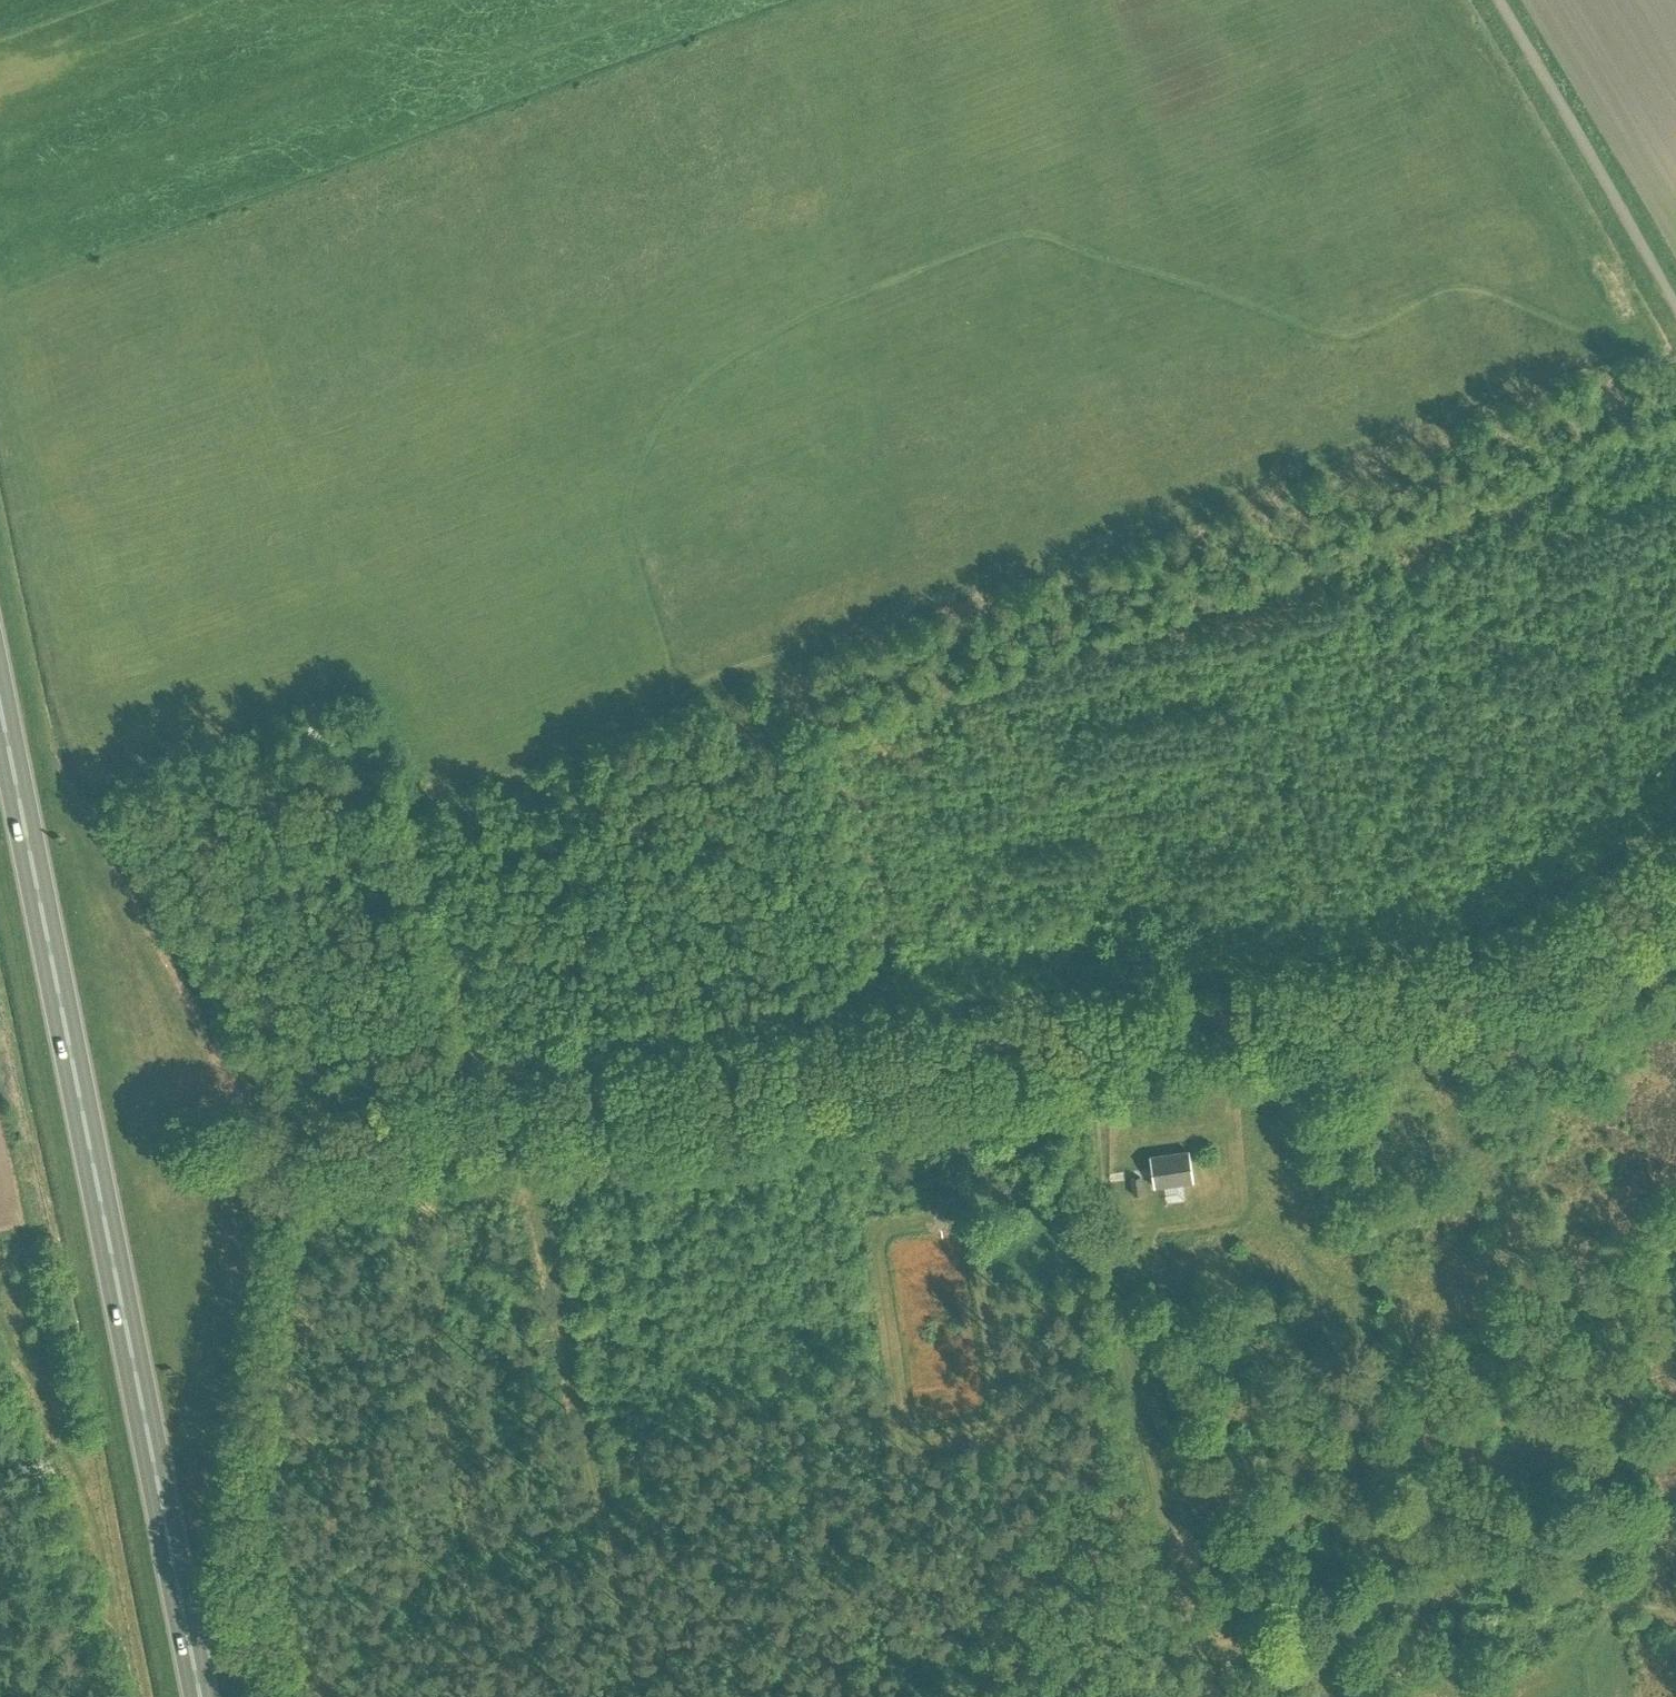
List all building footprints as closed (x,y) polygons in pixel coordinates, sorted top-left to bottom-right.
[(1193,1179),(1189,1149),(1150,1155),(1154,1185),(1193,1179)] [(1141,1174),(1131,1176),(1133,1193),(1144,1191),(1141,1174)]
